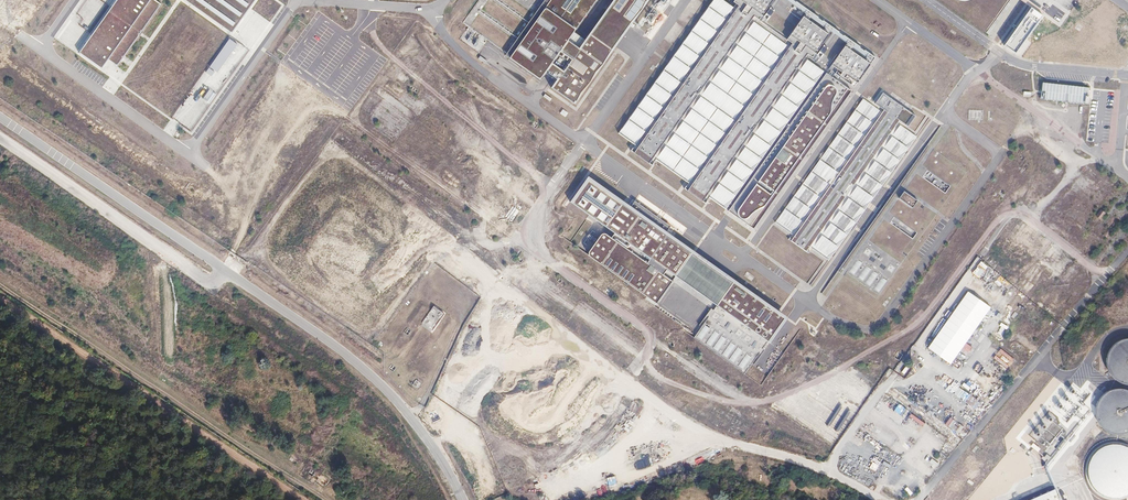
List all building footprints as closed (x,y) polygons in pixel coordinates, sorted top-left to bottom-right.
[(102,69),(108,59),(149,0),(116,0),(79,52),(102,69)] [(118,66),(160,4),(155,0),(149,0),(108,59),(118,66)] [(253,0),(185,0),(231,32),(253,0)] [(509,58),(540,80),(547,71),(549,72),(548,73),(557,79),(557,78),(558,79),(551,88),(575,104),(581,93),(590,82),(595,73),(603,65),(612,49),(590,34),(579,48),(568,40),(597,0),(550,0),(509,58)] [(609,7),(631,22),(642,9),(645,2),(647,0),(614,0),(609,7)] [(851,91),(838,81),(840,77),(853,86),(874,57),(795,0),(732,0),(732,1),(737,5),(735,7),(723,0),(712,0),(617,133),(634,145),(630,150),(651,165),(655,159),(688,183),(684,188),(704,203),(708,197),(753,229),(851,91)] [(1013,0),(939,0),(988,35),(1013,0)] [(200,79),(173,120),(195,134),(210,110),(218,97),(214,94),(217,89),(210,85),(207,89),(201,85),(204,81),(200,79)] [(1088,103),(1089,86),(1041,82),(1040,100),(1088,103)] [(867,94),(777,222),(830,262),(919,138),(909,126),(917,117),(885,92),(877,103),(867,94)] [(982,111),(969,110),(968,118),(981,119),(982,111)] [(969,175),(931,150),(843,268),(881,296),(969,175)] [(745,373),(786,317),(587,175),(570,200),(612,232),(609,237),(605,233),(600,233),(587,252),(587,255),(654,304),(675,276),(715,305),(694,337),(745,373)] [(433,306),(420,325),(432,332),(444,313),(433,306)] [(1108,353),(1108,361),(1110,368),(1114,375),(1120,379),(1127,382),(1127,334),(1122,336),(1116,340),(1111,346),(1108,353)] [(966,343),(958,354),(964,358),(972,347),(966,343)] [(955,357),(951,364),(956,368),(961,361),(955,357)] [(415,380),(413,386),(419,388),(421,382),(415,380)] [(1098,405),(1098,413),(1100,420),(1105,426),(1111,430),(1113,431),(1119,433),(1126,432),(1127,432),(1127,385),(1125,384),(1117,385),(1110,387),(1104,392),(1100,398),(1098,405)] [(889,395),(895,399),(900,393),(894,389),(889,395)] [(1045,442),(1057,450),(1065,439),(1059,435),(1064,429),(1054,421),(1057,417),(1042,406),(1025,429),(1031,433),(1030,435),(1043,445),(1045,442)] [(857,434),(867,441),(871,435),(862,428),(857,434)] [(1089,462),(1088,471),(1090,479),(1095,487),(1101,493),(1110,496),(1119,497),(1127,495),(1127,443),(1124,441),(1115,441),(1106,442),(1099,447),(1093,454),(1089,462)] [(1033,443),(1030,446),(1037,452),(1040,448),(1033,443)] [(1047,463),(1051,457),(1046,453),(1041,459),(1047,463)] [(995,491),(1003,484),(994,474),(989,478),(992,483),(990,484),(995,491)]
